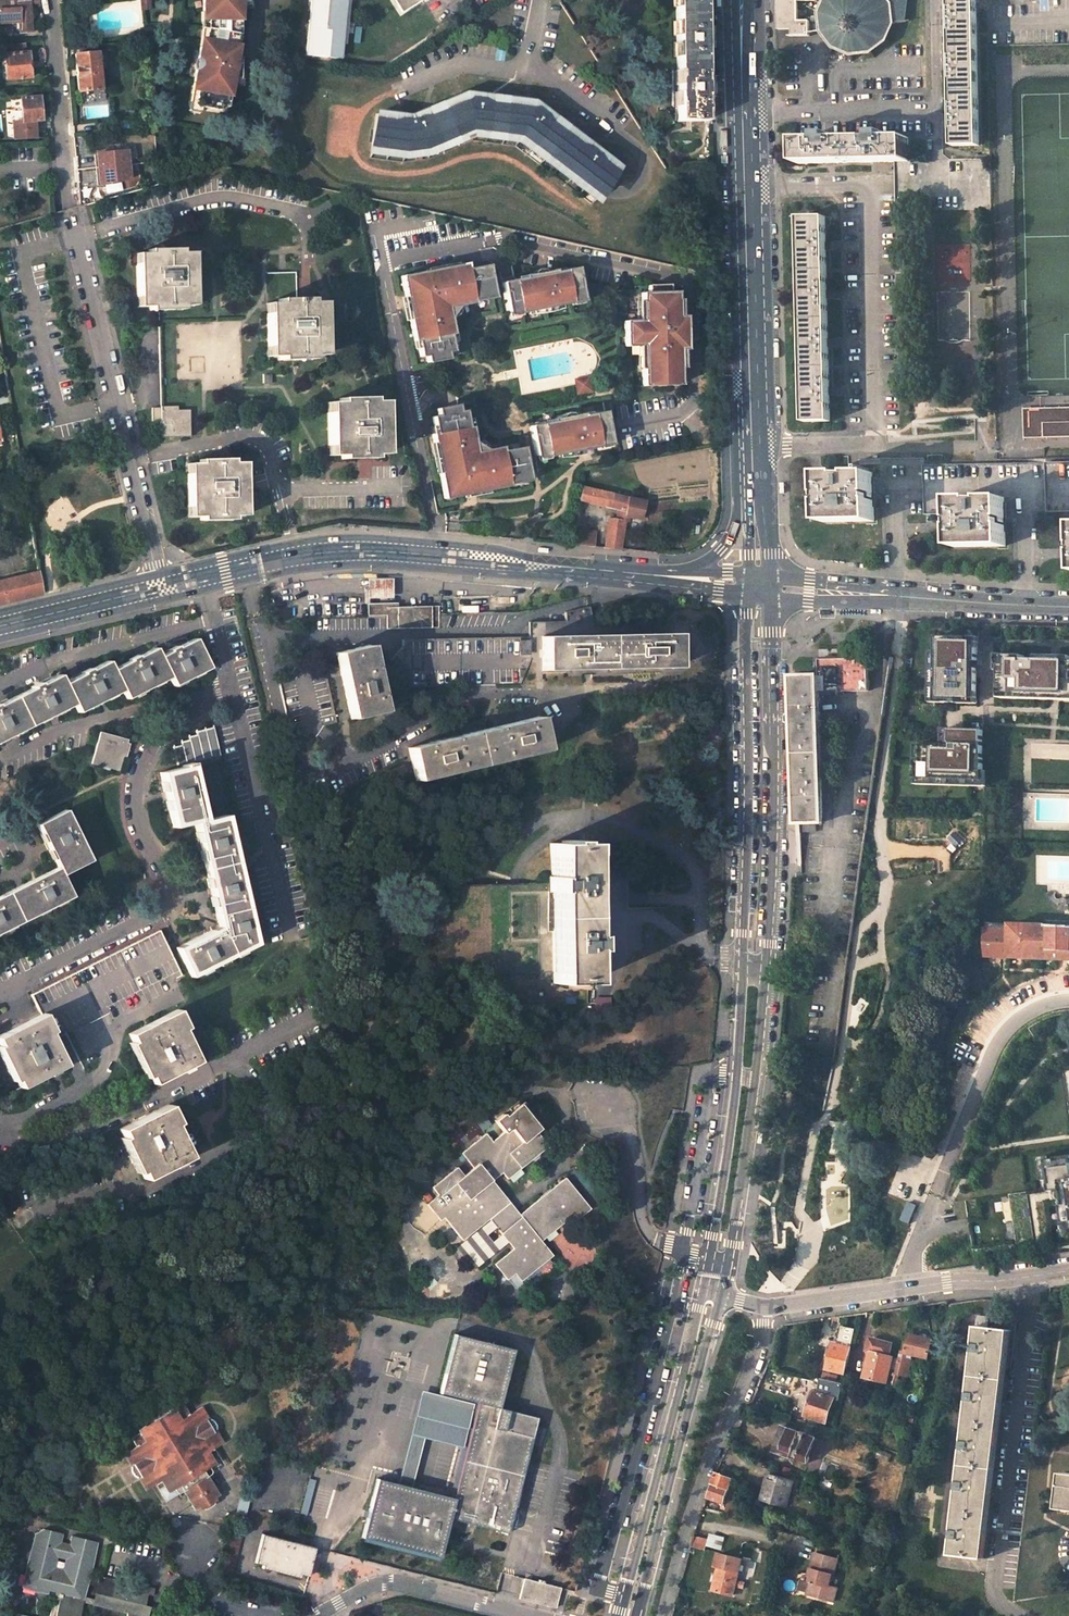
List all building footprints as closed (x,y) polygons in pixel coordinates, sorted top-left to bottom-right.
[(19,22),(19,23),(20,32),(30,31),(28,2),(18,3),(18,0),(0,0),(0,23),(19,22)] [(201,13),(206,13),(206,32),(204,46),(199,45),(192,84),(198,85),(195,108),(200,109),(219,112),(219,108),(227,110),(232,80),(240,82),(241,60),(233,59),(234,51),(237,52),(239,38),(239,4),(246,4),(246,0),(201,0),(201,13)] [(304,55),(325,57),(326,50),(329,50),(329,57),(336,58),(339,58),(341,55),(341,54),(341,51),(339,49),(335,49),(335,46),(342,47),(347,0),(309,0),(304,55)] [(403,14),(423,2),(425,4),(431,0),(394,0),(403,14)] [(677,121),(704,121),(704,93),(707,94),(707,88),(707,83),(704,83),(704,44),(706,44),(706,39),(706,34),(704,34),(703,0),(675,0),(677,121)] [(779,29),(793,29),(793,36),(810,36),(810,34),(810,21),(799,21),(798,1),(817,1),(817,0),(779,0),(779,29)] [(821,14),(835,47),(870,52),(873,47),(893,18),(905,21),(907,0),(827,0),(821,14)] [(951,15),(945,15),(945,24),(951,24),(951,44),(977,43),(976,0),(951,0),(951,15)] [(151,39),(139,40),(140,51),(152,50),(151,39)] [(7,53),(4,53),(7,78),(33,75),(30,51),(26,51),(26,42),(6,44),(7,53)] [(977,43),(951,44),(952,64),(946,64),(946,72),(952,72),(952,92),(978,91),(977,43)] [(76,52),(79,91),(105,89),(102,50),(76,52)] [(199,115),(200,109),(195,108),(198,85),(192,84),(187,113),(199,115)] [(978,91),(952,92),(953,112),(947,112),(947,121),(953,120),(954,146),(979,145),(978,91)] [(42,96),(22,97),(23,120),(13,120),(14,137),(36,136),(35,120),(43,120),(42,96)] [(474,135),(524,142),(607,198),(626,170),(535,109),(470,100),(413,119),(373,114),(370,148),(404,152),(425,151),(474,135)] [(874,138),(853,139),(854,162),(895,161),(908,161),(908,160),(908,138),(886,138),(886,133),(874,133),(874,138)] [(820,139),(799,140),(799,163),(854,162),(853,139),(832,139),(832,134),(820,134),(820,139)] [(127,146),(94,150),(97,181),(130,178),(127,146)] [(825,217),(800,217),(801,271),(827,271),(825,217)] [(148,253),(137,254),(138,306),(150,305),(150,310),(159,310),(182,310),(182,306),(194,305),(193,253),(181,253),(181,249),(148,249),(148,253)] [(426,271),(401,276),(404,295),(407,294),(411,320),(409,320),(413,342),(416,341),(420,357),(425,356),(427,363),(447,359),(446,352),(451,351),(448,335),(452,335),(448,318),(446,318),(445,315),(452,305),(456,304),(457,306),(472,303),(472,302),(482,300),(481,298),(484,294),(492,292),(487,266),(466,270),(465,264),(456,266),(457,268),(426,274),(426,271)] [(508,283),(502,284),(504,295),(507,313),(518,311),(519,314),(522,314),(545,309),(571,304),(570,301),(582,299),(576,270),(554,274),(553,272),(523,277),(524,280),(508,283)] [(296,271),(268,272),(269,299),(277,299),(278,303),(266,303),(268,356),(280,355),(280,359),(312,359),(312,354),(324,354),(322,301),(311,302),(311,297),(297,298),(296,271)] [(827,271),(801,271),(801,292),(802,319),(828,319),(827,271)] [(648,294),(640,294),(641,322),(623,322),(623,346),(641,346),(641,369),(640,369),(640,386),(678,386),(677,368),(676,369),(677,359),(681,358),(681,340),(684,340),(684,330),(679,330),(679,310),(676,310),(676,294),(668,294),(668,287),(647,287),(648,294)] [(828,319),(802,319),(802,338),(803,367),(829,367),(828,319)] [(829,367),(803,367),(804,421),(830,421),(829,367)] [(580,380),(577,384),(580,394),(593,391),(590,378),(580,380)] [(0,397),(0,406),(8,405),(7,395),(0,397)] [(338,401),(327,402),(328,455),(340,455),(340,459),(360,458),(373,458),(372,454),(384,454),(382,400),(371,400),(371,396),(338,397),(338,401)] [(161,408),(153,407),(154,421),(161,421),(161,437),(191,436),(190,409),(179,409),(179,406),(161,406),(161,408)] [(455,406),(435,409),(436,416),(431,417),(434,434),(430,435),(432,444),(434,443),(439,473),(438,474),(442,499),(460,496),(460,493),(471,491),(485,488),(486,491),(507,487),(507,485),(517,483),(517,481),(519,477),(527,476),(521,448),(500,452),(499,448),(484,451),(484,453),(480,454),(470,447),(469,444),(472,443),(469,428),(466,428),(462,411),(457,412),(455,406)] [(1017,427),(1017,438),(1068,437),(1068,407),(1029,408),(1029,410),(1019,410),(1019,427),(1017,427)] [(550,422),(527,427),(534,456),(545,454),(545,457),(580,449),(597,445),(597,442),(608,440),(601,411),(579,416),(579,413),(549,420),(550,422)] [(200,463),(188,463),(189,516),(202,516),(202,520),(234,519),(233,515),(245,514),(244,477),(244,462),(232,462),(232,458),(200,459),(200,463)] [(873,473),(822,474),(823,522),(874,520),(873,498),(873,473)] [(640,519),(643,502),(579,487),(577,501),(617,511),(616,517),(624,519),(624,516),(640,519)] [(1004,498),(954,499),(954,514),(954,522),(954,547),(1005,546),(1004,513),(1004,498)] [(618,550),(622,529),(607,526),(603,548),(618,550)] [(592,547),(594,533),(571,530),(569,541),(569,545),(592,547)] [(38,572),(0,581),(0,603),(42,593),(41,589),(38,572)] [(393,579),(368,579),(369,599),(393,598),(393,579)] [(398,604),(375,605),(375,608),(370,608),(371,616),(386,615),(387,629),(440,628),(439,616),(439,606),(408,607),(398,607),(398,604)] [(902,671),(937,673),(938,622),(910,621),(902,671)] [(575,636),(541,636),(542,671),(677,668),(676,633),(640,634),(575,636)] [(967,641),(967,637),(938,637),(935,709),(957,710),(957,705),(976,706),(976,686),(972,686),(973,668),(977,668),(978,641),(967,641)] [(174,687),(208,670),(193,640),(177,648),(159,657),(169,679),(174,687)] [(369,645),(335,653),(343,687),(351,719),(384,712),(369,645)] [(133,660),(111,671),(122,692),(127,700),(169,679),(159,657),(155,649),(133,660)] [(1023,659),(1023,655),(1004,655),(1004,665),(999,665),(998,697),(1011,698),(1012,692),(1068,694),(1068,661),(1023,659)] [(845,659),(819,659),(819,676),(819,692),(868,691),(867,658),(845,659)] [(79,714),(122,692),(111,671),(107,664),(88,674),(64,686),(73,704),(79,714)] [(819,676),(793,677),(795,754),(821,753),(819,692),(819,676)] [(14,699),(29,727),(73,704),(64,686),(59,677),(37,688),(14,699)] [(29,727),(14,699),(0,706),(0,742),(29,727)] [(444,739),(408,748),(416,781),(547,750),(539,716),(511,723),(444,739)] [(181,745),(173,747),(177,765),(220,755),(213,727),(195,731),(196,734),(188,736),(188,739),(180,742),(181,745)] [(983,788),(985,731),(974,731),(974,733),(951,732),(951,746),(923,745),(922,762),(917,763),(916,786),(983,788)] [(100,732),(91,763),(119,771),(128,740),(100,732)] [(821,753),(795,754),(796,823),(797,823),(800,823),(816,823),(822,822),(821,753)] [(192,765),(160,772),(167,803),(173,827),(194,822),(199,841),(212,900),(219,926),(198,937),(176,948),(191,977),(257,944),(225,815),(205,820),(192,765)] [(72,896),(62,875),(91,860),(65,810),(36,824),(49,849),(58,867),(37,877),(0,896),(0,932),(72,896)] [(816,823),(800,823),(801,832),(816,831),(816,823)] [(551,877),(553,973),(554,983),(567,983),(567,988),(575,987),(575,983),(588,982),(588,949),(591,949),(590,934),(587,934),(585,843),(573,843),(573,840),(562,841),(562,843),(550,843),(551,877)] [(986,956),(1068,960),(1068,926),(986,922),(986,956)] [(152,1022),(129,1033),(132,1041),(154,1084),(199,1061),(174,1011),(152,1022)] [(0,1035),(0,1054),(13,1081),(16,1080),(20,1088),(48,1074),(66,1065),(53,1040),(40,1014),(0,1035)] [(120,1127),(146,1177),(167,1166),(192,1154),(167,1104),(120,1127)] [(504,1116),(502,1114),(494,1120),(504,1133),(492,1142),(485,1133),(462,1153),(474,1168),(464,1176),(457,1167),(432,1187),(438,1195),(427,1204),(440,1221),(444,1218),(463,1240),(489,1219),(513,1249),(494,1264),(507,1280),(515,1274),(521,1281),(552,1255),(541,1241),(574,1214),(578,1219),(591,1209),(565,1178),(520,1215),(492,1181),(502,1172),(508,1179),(548,1146),(536,1131),(539,1128),(519,1104),(504,1116)] [(1058,1191),(1060,1206),(1058,1206),(1060,1223),(1064,1222),(1066,1236),(1068,1236),(1068,1157),(1043,1161),(1046,1183),(1047,1192),(1058,1191)] [(1046,1183),(1043,1161),(1036,1162),(1039,1184),(1046,1183)] [(1024,1192),(1007,1195),(1014,1244),(1031,1241),(1024,1192)] [(916,1206),(908,1202),(900,1221),(909,1224),(916,1206)] [(653,1292),(637,1293),(637,1297),(636,1297),(636,1303),(637,1303),(637,1305),(650,1304),(653,1292)] [(840,1316),(834,1317),(831,1327),(837,1328),(840,1316)] [(978,1327),(989,1328),(990,1317),(979,1316),(978,1327)] [(989,1328),(978,1327),(972,1376),(1005,1380),(1011,1331),(989,1328)] [(513,1349),(454,1334),(440,1393),(479,1402),(454,1498),(377,1479),(363,1533),(362,1537),(439,1557),(444,1537),(449,1518),(462,1521),(508,1533),(526,1461),(537,1417),(499,1407),(513,1349)] [(932,1340),(910,1334),(906,1352),(905,1353),(927,1358),(932,1340)] [(892,1344),(871,1338),(868,1350),(871,1351),(889,1356),(892,1344)] [(851,1348),(833,1343),(827,1369),(845,1374),(851,1348)] [(889,1356),(871,1351),(865,1377),(886,1383),(890,1369),(893,1357),(889,1356)] [(906,1352),(901,1351),(899,1359),(896,1370),(895,1373),(907,1376),(912,1359),(904,1357),(905,1353),(906,1352)] [(1005,1380),(972,1376),(961,1465),(995,1469),(1005,1380)] [(834,1399),(814,1392),(806,1416),(826,1423),(834,1399)] [(137,1429),(139,1433),(131,1438),(136,1447),(123,1454),(130,1467),(130,1470),(130,1471),(131,1473),(133,1475),(135,1477),(137,1478),(145,1491),(155,1485),(160,1481),(168,1493),(174,1489),(176,1492),(178,1493),(179,1493),(180,1493),(181,1493),(183,1491),(195,1510),(198,1508),(200,1510),(203,1508),(204,1510),(206,1509),(208,1508),(211,1506),(213,1505),(214,1504),(213,1501),(217,1500),(215,1497),(218,1495),(203,1471),(209,1467),(213,1458),(209,1451),(224,1443),(216,1430),(216,1427),(216,1426),(215,1424),(214,1423),(212,1421),(210,1419),(209,1419),(201,1407),(189,1414),(184,1405),(176,1410),(174,1407),(137,1429)] [(782,1425),(773,1452),(791,1459),(792,1458),(793,1453),(783,1450),(790,1428),(790,1427),(782,1425)] [(809,1463),(817,1438),(807,1434),(808,1433),(801,1431),(800,1432),(790,1428),(783,1450),(793,1453),(792,1458),(799,1460),(809,1463)] [(995,1469),(961,1465),(951,1555),(984,1559),(995,1469)] [(733,1479),(716,1472),(712,1483),(729,1489),(733,1479)] [(1065,1472),(1061,1508),(1068,1509),(1068,1473),(1065,1472)] [(793,1481),(769,1474),(761,1500),(786,1507),(793,1481)] [(160,1481),(155,1485),(166,1502),(180,1493),(179,1493),(178,1493),(176,1492),(174,1489),(168,1493),(160,1481)] [(729,1489),(712,1483),(707,1498),(724,1504),(729,1489)] [(744,1507),(728,1503),(724,1515),(740,1519),(744,1507)] [(31,1533),(21,1575),(33,1578),(30,1592),(44,1594),(45,1590),(51,1592),(45,1615),(76,1615),(79,1602),(80,1597),(94,1542),(67,1535),(65,1544),(57,1542),(59,1534),(39,1528),(31,1533)] [(243,1532),(229,1529),(218,1571),(232,1575),(243,1532)] [(262,1568),(299,1578),(300,1574),(308,1576),(315,1548),(261,1534),(255,1563),(263,1565),(262,1568)] [(708,1539),(706,1549),(719,1553),(723,1538),(719,1536),(709,1534),(708,1539)] [(690,1545),(706,1549),(708,1539),(694,1535),(690,1545)] [(832,1587),(840,1559),(817,1553),(811,1576),(814,1576),(809,1594),(828,1600),(829,1600),(832,1587)] [(713,1590),(733,1595),(735,1586),(743,1589),(745,1582),(737,1580),(739,1572),(743,1559),(719,1554),(716,1566),(719,1567),(713,1590)] [(33,1578),(21,1575),(17,1588),(30,1592),(33,1578)] [(95,1576),(93,1582),(99,1584),(96,1595),(101,1596),(98,1607),(124,1613),(123,1615),(144,1615),(147,1607),(141,1605),(144,1595),(148,1596),(150,1589),(134,1585),(133,1591),(124,1589),(126,1583),(95,1576)] [(519,1599),(555,1608),(560,1588),(556,1586),(524,1579),(519,1599)] [(79,1602),(88,1605),(98,1607),(101,1596),(96,1595),(99,1584),(93,1582),(89,1599),(80,1597),(79,1602)] [(832,1587),(829,1600),(835,1601),(838,1588),(832,1587)]
